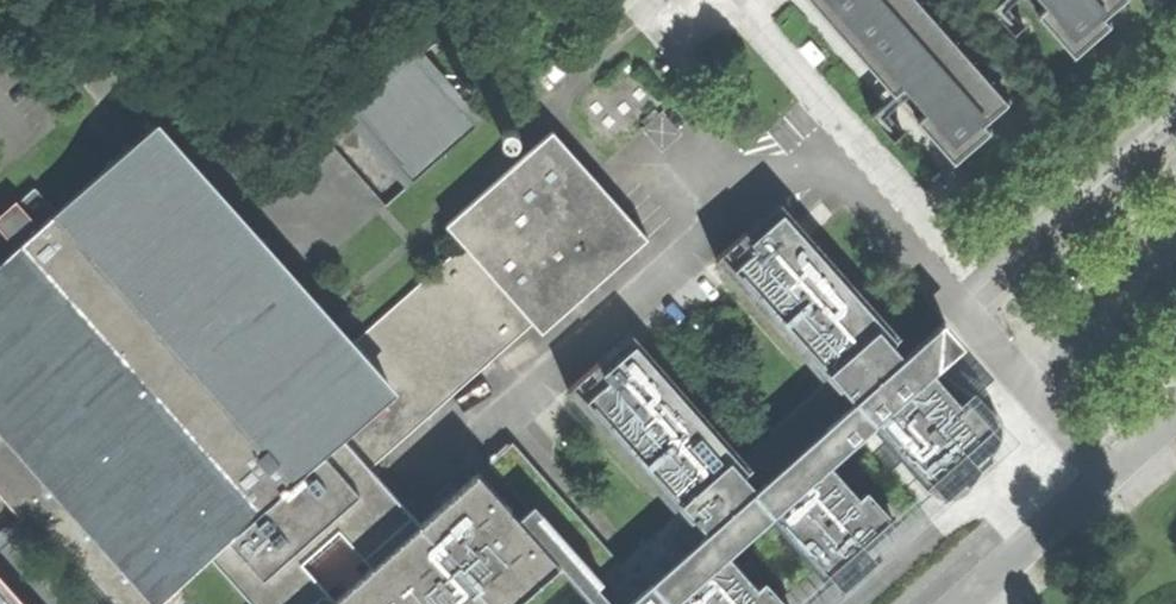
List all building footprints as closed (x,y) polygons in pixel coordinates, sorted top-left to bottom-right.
[(894,96),(903,88),(925,113),(916,120),(953,163),(992,129),(985,121),(1009,101),(921,0),(810,0),(894,96)] [(1046,6),(1036,13),(1073,56),(1113,23),(1106,15),(1124,0),(1041,0),(1046,6)] [(471,132),(477,126),(413,53),(348,110),(412,182),(471,132)] [(163,599),(211,557),(253,603),(516,603),(553,570),(561,563),(526,525),(479,472),(420,524),(370,468),(533,322),(542,332),(648,237),(554,129),(447,225),(463,244),(354,341),(296,276),(160,122),(111,165),(57,213),(26,241),(0,264),(0,415),(163,599)] [(502,134),(502,137),(503,139),(505,141),(507,142),(509,143),(512,143),(514,142),(516,140),(518,138),(518,136),(518,134),(517,131),(516,129),(514,128),(511,127),(509,127),(506,128),(504,130),(503,132),(502,134)] [(7,220),(26,241),(57,213),(38,192),(7,220)] [(526,525),(561,563),(597,603),(668,603),(671,601),(673,603),(787,603),(765,579),(758,586),(727,552),(772,511),(828,574),(892,517),(867,489),(859,496),(829,462),(871,425),(927,489),(932,493),(938,496),(943,498),(949,499),(959,497),(964,494),(971,488),(997,449),(1001,440),(1003,434),(1002,427),(1001,421),(998,416),(994,412),(942,373),(926,388),(920,382),(943,361),(932,348),(930,351),(924,343),(946,324),(944,321),(910,351),(912,352),(906,357),(892,343),(896,340),(807,240),(784,213),(753,240),(760,248),(752,254),(750,251),(731,267),(740,278),(830,377),(737,459),(646,356),(635,344),(605,372),(612,379),(604,386),(602,383),(584,398),(594,412),(681,509),(615,567),(525,467),(530,463),(512,442),(489,463),(536,516),(526,525)] [(720,254),(731,267),(750,251),(752,254),(760,248),(753,240),(746,231),(720,254)] [(572,384),(584,398),(602,383),(604,386),(612,379),(605,372),(598,363),(572,384)] [(0,426),(0,493),(99,603),(158,603),(0,426)] [(0,567),(0,603),(33,603),(0,567)]
